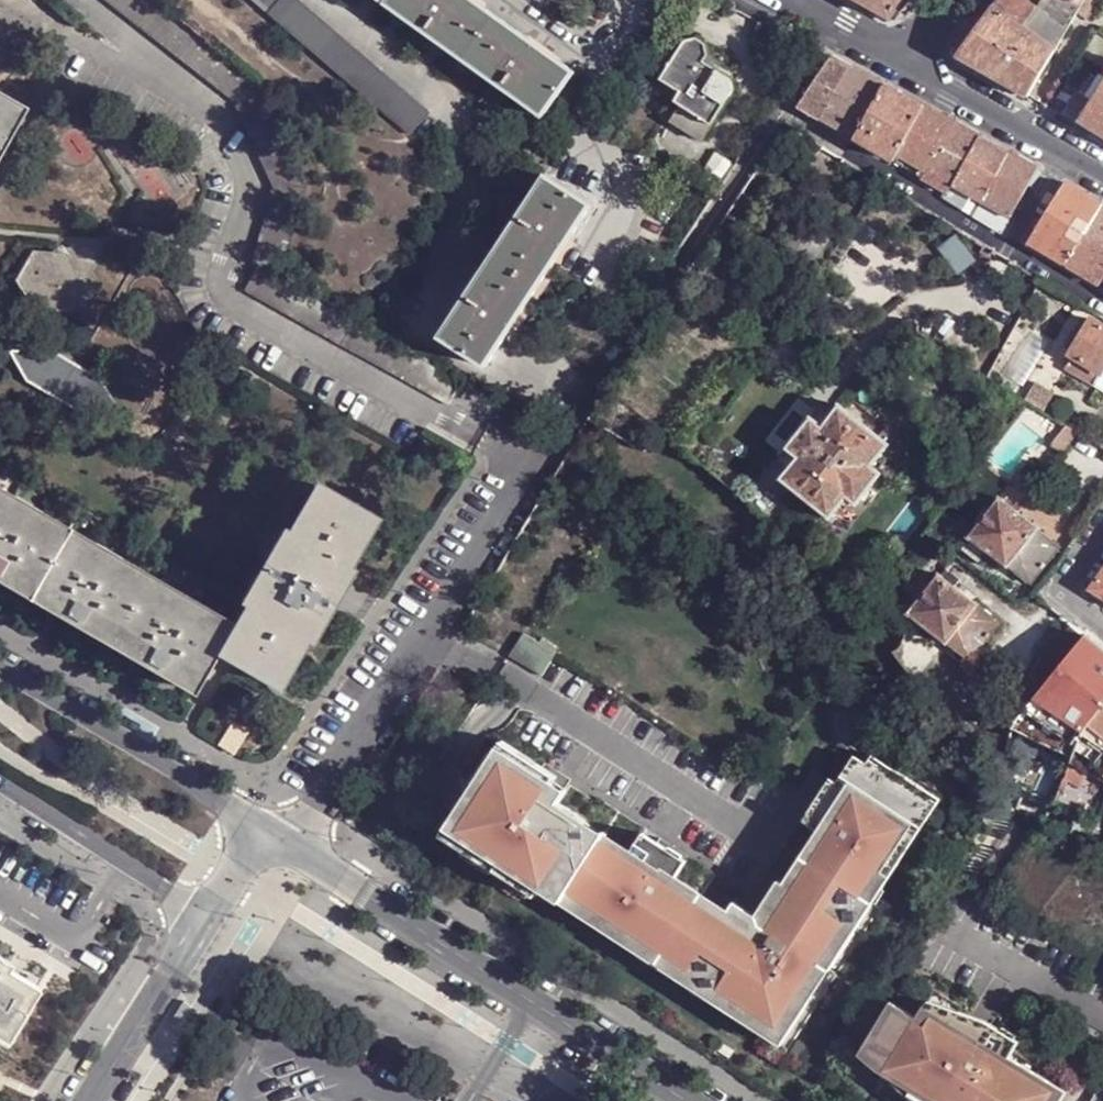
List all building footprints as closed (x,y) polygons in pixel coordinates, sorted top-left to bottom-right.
[(235,98),(233,101),(272,192),(269,191),(247,261),(253,264),(279,277),(307,188),(255,76),(164,0),(117,0),(235,98)] [(425,112),(296,0),(251,0),(407,135),(425,112)] [(539,115),(570,73),(468,0),(379,0),(539,115)] [(675,10),(681,0),(657,0),(675,10)] [(902,0),(862,0),(890,16),(902,0)] [(992,4),(993,5),(1023,26),(1037,6),(1029,0),(994,0),(992,4)] [(1080,6),(1071,0),(1048,0),(1053,5),(1049,13),(1051,15),(1050,17),(1067,28),(1076,12),(1080,6)] [(1102,0),(1083,0),(1080,6),(1076,12),(1089,21),(1102,1),(1102,0)] [(1027,94),(1055,47),(1039,36),(1023,26),(993,5),(956,54),(981,67),(1000,79),(1027,94)] [(1050,17),(1051,15),(1049,13),(1037,6),(1023,26),(1039,36),(1050,17)] [(1055,47),(1067,28),(1050,17),(1039,36),(1055,47)] [(693,39),(684,40),(658,81),(676,93),(671,103),(677,107),(667,124),(698,142),(731,91),(729,78),(715,70),(700,63),(705,56),(703,44),(701,42),(693,39)] [(800,104),(824,117),(853,65),(832,54),(800,104)] [(700,63),(715,70),(718,63),(705,56),(700,63)] [(824,117),(856,136),(886,83),(853,65),(824,117)] [(1083,89),(1094,96),(1102,81),(1102,79),(1093,73),(1083,89)] [(1102,133),(1102,81),(1094,96),(1079,118),(1102,133)] [(856,136),(893,159),(898,152),(924,103),(886,83),(856,136)] [(1064,110),(1079,118),(1094,96),(1083,89),(1079,86),(1064,110)] [(981,134),(924,103),(898,152),(906,156),(924,166),(932,171),(949,180),(954,183),(981,134)] [(19,114),(0,104),(0,149),(19,114)] [(1017,153),(981,134),(954,183),(978,196),(983,198),(1012,214),(1039,166),(1017,153)] [(924,166),(906,156),(898,152),(893,159),(900,163),(919,174),(924,166)] [(928,179),(932,171),(924,166),(919,174),(928,179)] [(945,189),(948,192),(949,191),(949,192),(954,183),(949,180),(932,171),(928,179),(945,189)] [(439,339),(481,367),(585,208),(542,180),(439,339)] [(1066,261),(1102,203),(1102,201),(1066,180),(1030,239),(1066,261)] [(970,211),(978,196),(954,183),(949,192),(949,191),(948,192),(945,197),(970,211)] [(970,211),(974,214),(978,207),(983,198),(978,196),(970,211)] [(1003,231),(1006,224),(1012,214),(983,198),(978,207),(974,214),(1003,231)] [(1101,283),(1102,280),(1102,203),(1066,261),(1101,283)] [(20,287),(30,304),(35,303),(37,307),(42,307),(44,312),(62,313),(79,284),(72,274),(72,270),(65,258),(50,258),(49,262),(34,259),(20,287)] [(1098,371),(1102,364),(1102,325),(1090,317),(1085,326),(1077,321),(1061,349),(1069,352),(1071,354),(1098,371)] [(1093,383),(1098,371),(1071,354),(1064,366),(1093,383)] [(118,417),(103,392),(41,358),(12,357),(25,383),(85,417),(118,417)] [(781,479),(829,518),(847,497),(856,505),(881,473),(872,466),(888,445),(838,403),(823,425),(813,418),(789,450),(797,456),(781,479)] [(1072,438),(1060,429),(1047,447),(1058,456),(1072,438)] [(371,520),(313,487),(265,570),(218,650),(276,683),(303,636),(344,568),(371,520)] [(225,628),(0,497),(0,576),(10,582),(11,580),(52,603),(51,607),(92,629),(93,627),(134,652),(134,654),(176,677),(177,675),(192,684),(225,628)] [(969,536),(1006,568),(1008,566),(1037,530),(1038,528),(1000,498),(969,536)] [(1060,548),(1037,530),(1008,566),(1031,585),(1033,582),(1060,548)] [(351,572),(344,568),(303,636),(309,641),(351,572)] [(914,619),(947,645),(949,643),(978,607),(980,605),(939,572),(907,613),(914,619)] [(1102,598),(1102,574),(1091,590),(1102,598)] [(999,623),(978,607),(949,643),(969,661),(970,660),(999,623)] [(1052,652),(1066,663),(1079,649),(1089,637),(1075,626),(1052,652)] [(1078,735),(1081,731),(1102,706),(1102,665),(1079,649),(1066,663),(1047,684),(1033,699),(1078,735)] [(1066,663),(1052,652),(1032,673),(1047,684),(1066,663)] [(1063,751),(1078,735),(1033,699),(1014,722),(1012,725),(1063,751)] [(1081,731),(1102,746),(1102,706),(1081,731)] [(1081,731),(1075,748),(1102,763),(1102,746),(1081,731)] [(1068,763),(1102,781),(1102,763),(1075,748),(1074,751),(1068,763)] [(814,832),(797,858),(851,892),(912,795),(880,775),(885,767),(860,751),(855,759),(844,753),(827,781),(831,784),(823,796),(816,792),(797,822),(814,832)] [(541,794),(549,781),(504,754),(454,834),(465,841),(460,849),(498,873),(501,867),(537,890),(541,883),(561,896),(587,856),(566,843),(578,824),(552,808),(555,803),(541,794)] [(626,854),(599,837),(587,856),(561,896),(658,957),(697,895),(672,879),(678,869),(648,850),(646,854),(632,845),(626,854)] [(851,892),(797,858),(780,886),(784,888),(767,914),(759,908),(753,918),(752,930),(817,971),(820,966),(829,952),(826,950),(842,923),(834,918),(851,892)] [(725,913),(697,895),(658,957),(772,1028),(780,1016),(786,1021),(817,971),(752,930),(725,913)] [(9,1039),(40,986),(0,962),(0,1035),(9,1039)] [(886,1004),(860,1046),(886,1063),(880,1072),(908,1089),(927,1100),(941,1100),(978,1040),(949,1022),(922,1004),(912,1020),(886,1004)] [(954,1015),(949,1022),(978,1040),(980,1037),(986,1028),(973,1020),(954,1015)] [(986,1028),(980,1037),(1009,1055),(1015,1046),(986,1028)] [(978,1040),(941,1100),(1057,1100),(1061,1095),(1005,1061),(1009,1055),(980,1037),(978,1040)] [(886,1063),(860,1046),(854,1056),(877,1076),(880,1072),(886,1063)] [(908,1089),(901,1097),(906,1100),(927,1100),(908,1089)]
